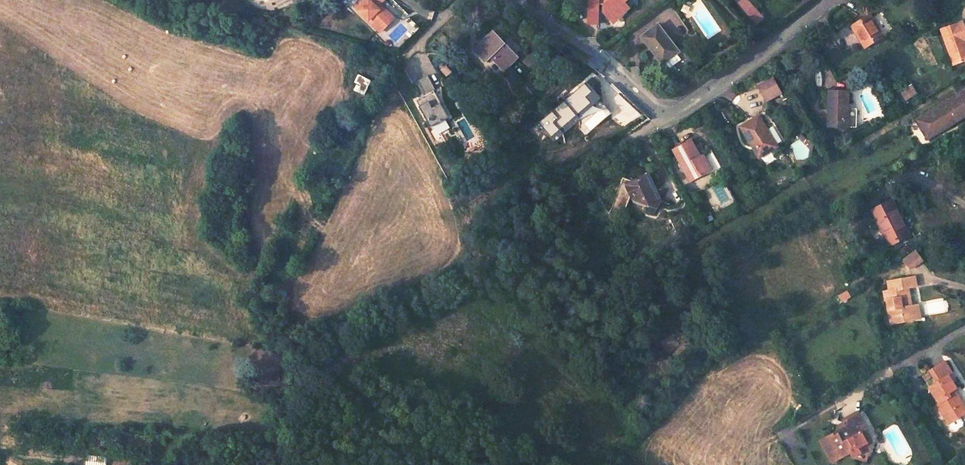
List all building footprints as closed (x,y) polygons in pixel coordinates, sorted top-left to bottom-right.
[(354,7),(380,32),(390,22),(376,8),(384,0),(361,0),(354,7)] [(623,13),(623,2),(624,0),(592,0),(589,4),(589,25),(599,25),(599,4),(603,4),(603,13),(623,13)] [(757,23),(763,17),(747,0),(736,0),(757,23)] [(379,5),(376,8),(390,22),(393,18),(379,5)] [(608,18),(613,22),(618,18),(623,13),(603,13),(608,18)] [(869,14),(850,25),(865,48),(883,37),(869,14)] [(941,30),(954,64),(964,60),(964,42),(964,41),(964,33),(961,22),(941,30)] [(657,24),(641,37),(662,64),(678,52),(657,24)] [(492,33),(474,50),(485,62),(490,57),(503,71),(517,58),(492,33)] [(371,81),(358,75),(354,83),(360,86),(357,93),(363,96),(371,81)] [(449,117),(434,90),(436,90),(428,75),(418,81),(426,95),(416,100),(431,127),(449,117)] [(757,88),(766,102),(781,93),(773,79),(757,88)] [(601,99),(587,82),(538,124),(553,141),(601,99)] [(910,87),(900,92),(904,101),(915,96),(910,87)] [(912,122),(923,140),(964,116),(964,93),(964,91),(912,122)] [(829,92),(828,126),(847,127),(856,127),(856,110),(848,110),(848,93),(829,92)] [(609,115),(602,108),(584,124),(591,131),(609,115)] [(758,116),(741,127),(760,158),(777,147),(758,116)] [(690,141),(673,151),(690,182),(710,170),(702,155),(699,156),(690,141)] [(634,197),(649,202),(652,210),(650,216),(657,219),(660,211),(658,208),(658,207),(664,205),(651,178),(636,185),(627,181),(615,209),(627,213),(634,197)] [(891,201),(872,211),(890,245),(908,236),(891,201)] [(916,249),(902,257),(909,269),(924,260),(916,249)] [(912,276),(892,280),(894,289),(890,290),(886,290),(887,299),(890,299),(891,308),(889,309),(891,323),(918,318),(916,305),(911,305),(908,287),(914,286),(912,276)] [(846,290),(837,294),(840,301),(849,297),(846,290)] [(930,387),(940,403),(938,404),(949,424),(960,418),(963,416),(958,407),(964,404),(955,390),(960,387),(952,374),(955,373),(948,361),(931,371),(938,383),(930,387)] [(848,424),(838,430),(820,440),(833,461),(851,450),(854,455),(861,451),(859,446),(867,441),(861,430),(865,428),(866,427),(858,413),(849,418),(848,424)] [(838,430),(848,424),(849,418),(840,423),(838,430)] [(960,418),(949,424),(952,429),(955,430),(962,426),(963,423),(960,418)] [(866,458),(871,439),(865,428),(861,430),(867,441),(859,446),(861,451),(854,455),(866,458)]
